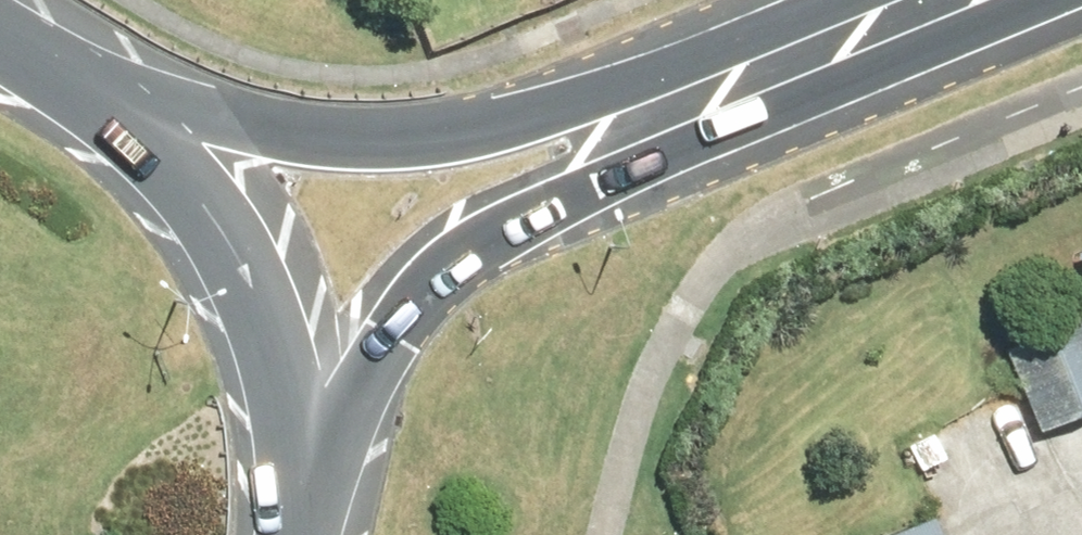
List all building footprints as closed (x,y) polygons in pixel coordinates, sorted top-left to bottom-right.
[(1072,253),(1081,278),(1081,249),(1072,253)] [(1003,348),(1034,424),(1081,405),(1081,316),(1003,348)] [(882,534),(941,534),(933,515),(882,534)]
